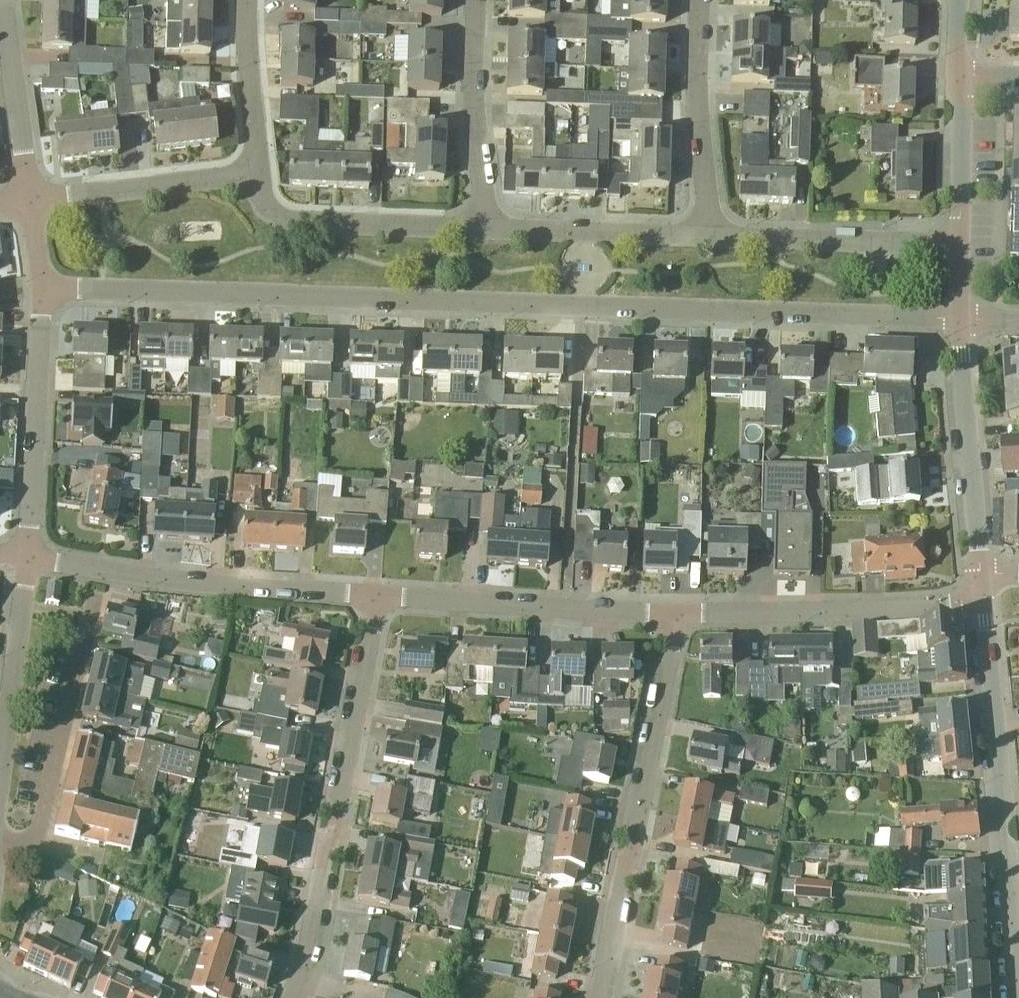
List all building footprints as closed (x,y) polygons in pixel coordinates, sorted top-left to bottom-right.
[(43,21),(72,22),(86,22),(87,0),(44,0),(43,21)] [(167,24),(211,26),(212,0),(168,0),(167,24)] [(283,11),(315,12),(315,0),(283,0),(283,11)] [(442,0),(398,0),(397,2),(410,3),(410,15),(362,13),(362,25),(386,25),(421,27),(421,16),(441,16),(442,0)] [(559,0),(510,0),(509,18),(548,19),(548,29),(550,29),(586,30),(587,18),(559,17),(559,0)] [(611,19),(587,18),(586,30),(624,32),(625,22),(665,23),(666,0),(611,0),(611,19)] [(885,16),(884,45),(914,46),(915,16),(900,15),(900,1),(881,0),(880,16),(885,16)] [(144,22),(142,8),(129,10),(131,24),(144,22)] [(1012,10),(1011,41),(1018,42),(1018,10),(1012,10)] [(362,25),(362,13),(338,13),(338,24),(362,25)] [(42,49),(78,50),(86,51),(86,49),(86,35),(72,35),(72,22),(43,21),(42,49)] [(210,55),(211,26),(167,24),(166,53),(210,55)] [(362,25),(338,24),(319,24),(319,36),(361,37),(362,25)] [(385,38),(386,25),(362,25),(361,37),(385,38)] [(781,27),(767,26),(733,25),(732,53),(767,53),(767,49),(780,49),(781,27)] [(586,43),(586,30),(550,29),(549,39),(549,42),(557,42),(561,42),(586,43)] [(624,44),(624,32),(586,30),(586,43),(624,44)] [(313,61),(314,35),(282,34),(281,60),(313,61)] [(407,64),(439,65),(440,39),(408,38),(407,64)] [(508,67),(542,68),(542,39),(508,38),(508,67)] [(628,71),(664,72),(664,43),(629,42),(628,71)] [(810,43),(802,44),(797,49),(797,56),(810,56),(810,43)] [(98,67),(112,68),(126,68),(127,52),(99,51),(99,50),(86,49),(86,51),(78,50),(78,66),(98,67)] [(782,49),(780,49),(767,49),(767,53),(732,53),(731,83),(773,84),(773,94),(809,95),(809,82),(784,82),(784,60),(782,60),(782,49)] [(782,60),(784,60),(797,61),(797,55),(797,50),(782,49),(782,60)] [(144,69),(153,69),(154,52),(127,52),(126,68),(128,68),(144,69)] [(815,66),(831,66),(831,56),(816,56),(815,66)] [(313,87),(313,61),(281,60),(280,86),(313,87)] [(913,77),(883,76),(884,61),(854,60),(853,89),(882,90),(881,112),(912,113),(913,77)] [(439,91),(439,65),(407,64),(407,90),(439,91)] [(78,66),(75,66),(50,65),(49,81),(42,81),(42,87),(41,92),(63,93),(63,91),(63,82),(70,82),(77,82),(78,66)] [(556,82),(557,69),(542,68),(508,67),(507,95),(541,96),(542,81),(556,82)] [(128,68),(126,68),(112,68),(117,112),(84,116),(85,127),(85,128),(88,159),(118,156),(114,126),(119,125),(118,118),(133,116),(130,88),(128,68)] [(210,70),(190,69),(182,69),(181,85),(209,86),(210,70)] [(663,100),(664,72),(628,71),(628,99),(663,100)] [(146,86),(130,88),(133,116),(149,114),(150,121),(154,120),(158,151),(187,148),(181,102),(148,105),(146,86)] [(359,100),(360,88),(336,87),(336,99),(359,100)] [(383,101),(384,89),(360,88),(359,100),(372,100),(383,101)] [(584,94),(559,93),(547,93),(546,106),(584,108),(584,94)] [(770,94),(764,94),(744,93),(743,119),(769,119),(770,94)] [(623,96),(609,96),(584,94),(584,108),(594,109),(594,108),(610,109),(623,109),(623,96)] [(319,112),(319,99),(280,98),(280,111),(319,112)] [(181,102),(187,148),(216,145),(213,113),(212,113),(210,103),(200,105),(199,100),(181,102)] [(382,151),(383,101),(372,100),(370,142),(355,141),(355,145),(344,144),(343,189),(369,189),(370,151),(382,151)] [(388,114),(428,115),(429,103),(388,101),(388,114)] [(544,119),(544,106),(506,105),(506,119),(544,119)] [(639,109),(623,109),(610,109),(609,122),(614,122),(614,121),(639,122),(639,109)] [(318,124),(319,112),(280,111),(279,123),(306,124),(305,142),(304,142),(303,159),(290,158),(289,187),(316,188),(317,159),(318,143),(318,124)] [(428,127),(428,115),(388,114),(387,127),(406,127),(405,153),(444,154),(445,127),(428,127)] [(767,165),(765,203),(793,204),(794,166),(808,166),(809,117),(791,116),(790,152),(786,152),(786,165),(767,165)] [(543,132),(544,119),(506,119),(505,130),(532,131),(531,167),(516,166),(515,195),(542,196),(543,167),(544,150),(543,132)] [(639,134),(639,122),(614,121),(614,122),(613,144),(631,144),(631,161),(669,162),(670,134),(639,134)] [(59,162),(88,159),(85,128),(55,131),(59,162)] [(897,129),(871,128),(839,128),(839,140),(871,140),(871,155),(891,156),(891,181),(895,181),(895,198),(919,199),(920,147),(897,146),(897,129)] [(596,159),(608,159),(609,134),(596,134),(595,151),(583,150),(582,169),(569,168),(570,149),(568,196),(595,197),(596,159)] [(343,189),(344,144),(318,143),(317,159),(316,188),(343,189)] [(768,148),(767,148),(751,147),(750,163),(740,163),(739,202),(765,203),(767,165),(768,148)] [(568,196),(570,149),(556,149),(556,168),(543,167),(542,196),(568,196)] [(444,154),(405,153),(387,152),(386,166),(416,167),(415,180),(444,181),(444,154)] [(668,188),(669,162),(631,161),(630,178),(607,177),(606,198),(619,198),(620,186),(668,188)] [(164,372),(165,333),(142,332),(142,328),(140,328),(139,369),(130,369),(129,394),(140,394),(140,371),(164,372)] [(105,378),(106,359),(107,331),(74,330),(73,391),(104,392),(105,378)] [(165,362),(191,363),(192,330),(190,330),(190,333),(165,333),(164,372),(165,372),(165,362)] [(235,364),(236,335),(212,334),(212,330),(210,330),(209,372),(199,371),(198,396),(210,397),(211,382),(220,382),(221,364),(235,364)] [(266,362),(261,362),(262,332),(260,332),(260,336),(236,335),(235,364),(253,365),(253,374),(259,374),(258,399),(270,399),(270,374),(265,374),(266,362)] [(305,367),(305,337),(282,336),(282,333),(280,333),(279,366),(305,367)] [(329,368),(331,368),(332,335),(330,335),(330,338),(305,337),(305,367),(304,384),(328,385),(327,401),(329,402),(339,402),(340,377),(329,377),(329,368)] [(375,382),(376,340),(352,339),(352,335),(350,335),(350,339),(351,368),(375,369),(375,382)] [(399,370),(401,370),(402,337),(400,337),(400,341),(376,340),(375,382),(398,383),(397,404),(409,405),(409,380),(399,380),(399,370)] [(422,377),(438,377),(450,377),(451,342),(423,342),(422,377)] [(464,378),(479,378),(480,343),(451,342),(450,377),(449,396),(449,405),(489,407),(490,383),(479,383),(478,397),(464,396),(464,378)] [(531,380),(533,345),(504,344),(503,379),(531,380)] [(533,345),(531,380),(560,381),(562,346),(533,345)] [(878,441),(894,440),(914,438),(910,382),(911,347),(864,346),(864,358),(830,357),(829,389),(855,390),(855,380),(876,381),(875,398),(877,398),(878,416),(875,416),(878,441)] [(640,377),(630,377),(631,349),(598,347),(597,375),(584,375),(583,395),(612,396),(629,397),(629,391),(639,392),(640,377)] [(666,382),(685,383),(686,350),(654,349),(653,377),(640,376),(640,377),(639,392),(639,401),(639,417),(639,418),(638,442),(649,442),(650,418),(656,418),(664,411),(665,402),(666,382)] [(765,396),(766,369),(742,369),(742,352),(740,352),(740,356),(714,355),(714,351),(712,351),(711,383),(711,397),(740,398),(740,395),(765,396)] [(829,389),(830,357),(829,357),(829,370),(811,370),(812,354),(780,353),(780,380),(766,380),(766,369),(765,396),(763,430),(780,430),(782,400),(793,401),(794,383),(811,383),(810,394),(828,394),(828,389),(829,389)] [(1018,385),(1018,355),(1004,356),(1006,386),(1018,385)] [(198,396),(199,371),(189,371),(188,396),(198,396)] [(270,399),(279,399),(280,374),(270,374),(270,399)] [(339,402),(350,402),(351,378),(340,377),(339,402)] [(409,405),(422,405),(423,382),(411,381),(411,380),(409,380),(409,405)] [(530,409),(531,399),(504,398),(504,384),(490,383),(489,407),(530,409)] [(1006,386),(1008,417),(1018,416),(1018,385),(1006,386)] [(530,409),(551,410),(571,411),(572,387),(559,386),(558,400),(531,399),(530,409)] [(140,394),(129,394),(129,406),(144,406),(145,395),(140,394)] [(449,396),(437,396),(437,404),(449,405),(449,396)] [(215,421),(234,422),(235,400),(216,400),(215,421)] [(350,404),(350,402),(339,402),(329,402),(329,411),(350,412),(350,404)] [(111,432),(112,405),(72,403),(71,431),(83,431),(83,445),(103,446),(103,432),(111,432)] [(350,404),(350,412),(349,422),(365,422),(366,405),(350,404)] [(518,414),(494,413),(493,437),(517,438),(518,414)] [(342,431),(343,415),(330,414),(329,431),(342,431)] [(196,415),(196,450),(208,450),(208,415),(196,415)] [(144,422),(143,436),(161,437),(162,424),(162,423),(160,423),(144,422)] [(596,458),(598,430),(583,429),(582,458),(596,458)] [(160,471),(161,437),(143,436),(142,464),(142,470),(160,471)] [(1018,473),(1018,439),(1003,440),(1005,474),(1018,473)] [(660,446),(640,445),(640,465),(659,466),(660,446)] [(763,456),(771,464),(781,455),(773,446),(763,456)] [(740,448),(740,462),(758,463),(758,448),(740,448)] [(544,459),(544,468),(561,468),(561,458),(544,457),(544,459)] [(827,459),(828,474),(852,472),(851,457),(827,459)] [(118,476),(120,462),(97,458),(91,492),(90,492),(84,524),(114,529),(119,497),(117,497),(121,476),(118,476)] [(264,493),(276,493),(277,461),(265,461),(264,493)] [(142,470),(142,464),(132,463),(132,478),(141,479),(142,470)] [(403,483),(404,476),(405,464),(391,463),(389,482),(403,483)] [(756,483),(761,472),(747,466),(743,479),(756,483)] [(805,466),(762,466),(761,515),(775,515),(775,574),(811,575),(811,514),(790,514),(791,494),(805,494),(805,466)] [(483,482),(483,468),(465,467),(464,480),(483,482)] [(581,479),(594,480),(595,467),(582,467),(581,479)] [(260,480),(252,479),(253,469),(234,468),(232,504),(247,505),(244,548),(273,549),(276,506),(274,505),(273,521),(257,520),(260,480)] [(889,504),(919,502),(917,468),(887,469),(874,470),(856,471),(858,507),(876,506),(877,504),(889,504)] [(483,488),(497,489),(498,479),(484,478),(483,488)] [(186,492),(170,491),(170,481),(158,480),(154,538),(183,540),(186,495),(185,495),(186,492)] [(212,542),(216,485),(204,484),(204,496),(186,495),(183,540),(212,542)] [(316,513),(318,490),(318,488),(294,486),(292,507),(276,506),(273,549),(302,551),(305,513),(316,513)] [(522,487),(520,503),(540,505),(542,489),(522,487)] [(366,493),(366,504),(332,502),(333,491),(318,490),(316,513),(316,520),(335,522),(333,553),(363,555),(365,524),(386,525),(388,494),(366,493)] [(445,560),(446,532),(466,533),(469,498),(435,496),(433,528),(417,527),(414,558),(445,560)] [(486,564),(516,566),(520,512),(519,521),(502,519),(504,500),(481,499),(480,522),(490,522),(489,536),(488,536),(486,564)] [(1006,501),(1006,544),(1018,544),(1018,502),(1006,501)] [(549,514),(538,513),(520,512),(516,566),(546,568),(548,540),(547,540),(549,514)] [(599,539),(600,515),(576,514),(574,553),(593,554),(592,571),(624,573),(626,541),(599,539)] [(688,574),(689,545),(701,545),(701,516),(683,516),(683,532),(660,531),(660,541),(644,541),(643,574),(673,575),(673,574),(688,574)] [(744,577),(744,545),(760,545),(761,518),(735,517),(734,538),(709,537),(708,576),(744,577)] [(879,536),(878,519),(864,520),(865,537),(879,536)] [(853,545),(854,564),(855,577),(884,575),(884,581),(911,579),(911,573),(922,572),(920,540),(889,542),(889,543),(853,545)] [(49,584),(46,604),(58,605),(61,585),(49,584)] [(154,662),(156,663),(158,655),(161,643),(148,640),(151,631),(154,617),(124,610),(123,614),(108,610),(102,635),(125,640),(121,655),(141,660),(154,663),(154,662)] [(929,653),(936,652),(965,650),(967,649),(966,646),(965,646),(963,618),(905,623),(877,625),(854,626),(856,659),(880,657),(878,641),(907,639),(928,637),(929,653)] [(319,674),(321,663),(325,664),(330,639),(313,636),(314,633),(284,627),(281,637),(296,640),(293,656),(264,651),(262,663),(300,671),(319,674)] [(432,656),(447,658),(448,643),(418,641),(418,648),(401,647),(400,672),(431,674),(432,656)] [(722,669),(735,669),(735,642),(704,642),(705,653),(703,653),(703,668),(704,668),(704,698),(721,698),(722,669)] [(802,671),(802,642),(773,642),(773,664),(773,669),(763,669),(763,681),(751,681),(751,664),(750,664),(750,699),(751,699),(751,703),(767,703),(767,688),(785,688),(785,671),(802,671)] [(835,642),(802,642),(802,671),(802,712),(815,712),(815,711),(803,711),(803,688),(840,688),(840,670),(835,670),(835,642)] [(495,647),(464,644),(462,684),(492,686),(493,671),(495,647)] [(495,647),(493,671),(492,686),(511,687),(509,706),(537,707),(539,679),(539,670),(524,669),(525,649),(495,647)] [(582,690),(583,681),(584,651),(551,650),(550,679),(539,679),(537,707),(562,709),(563,689),(582,690)] [(965,650),(936,652),(929,653),(918,654),(919,670),(920,684),(938,682),(938,683),(968,680),(965,650)] [(631,683),(631,652),(602,652),(602,664),(593,664),(593,695),(617,696),(617,683),(631,683)] [(165,657),(158,655),(156,663),(163,665),(165,657)] [(142,680),(144,668),(111,661),(111,663),(96,660),(89,688),(138,700),(142,680)] [(171,668),(171,666),(156,663),(154,662),(154,663),(150,677),(168,681),(168,680),(171,668)] [(750,699),(750,664),(738,664),(738,698),(750,699)] [(256,718),(256,717),(287,723),(289,712),(315,717),(321,684),(293,678),(291,679),(270,675),(269,685),(263,684),(259,702),(254,701),(252,717),(256,718)] [(859,703),(889,701),(901,700),(899,685),(857,689),(859,703)] [(138,701),(138,700),(89,688),(83,717),(97,721),(96,723),(130,731),(132,720),(141,723),(146,703),(138,701)] [(840,693),(840,709),(852,709),(852,693),(840,693)] [(855,704),(856,719),(856,720),(914,714),(912,702),(889,705),(889,701),(859,703),(855,704)] [(445,712),(426,708),(407,705),(404,719),(409,719),(409,721),(442,727),(445,712)] [(629,705),(609,705),(604,705),(603,721),(629,721),(629,705)] [(916,743),(971,738),(968,707),(938,710),(938,711),(920,713),(921,724),(931,741),(916,743)] [(211,722),(215,731),(230,722),(225,713),(213,711),(211,722)] [(287,723),(256,717),(256,718),(252,717),(240,715),(236,734),(254,737),(253,740),(261,742),(260,744),(282,748),(278,766),(287,767),(286,773),(303,776),(305,767),(309,767),(311,756),(307,756),(310,740),(285,735),(287,723)] [(540,715),(537,715),(536,731),(545,732),(546,715),(540,715)] [(451,716),(445,717),(443,723),(447,727),(453,726),(455,720),(451,716)] [(748,735),(750,720),(736,718),(733,732),(748,735)] [(438,753),(442,727),(409,721),(408,722),(404,739),(388,736),(384,761),(415,767),(418,750),(438,753)] [(196,753),(201,735),(179,730),(174,748),(196,753)] [(500,734),(481,731),(480,738),(478,752),(497,755),(499,741),(500,734)] [(770,766),(775,742),(739,735),(736,747),(758,752),(757,764),(770,766)] [(114,747),(102,744),(78,738),(70,769),(103,777),(104,778),(101,795),(131,803),(135,785),(111,780),(115,764),(111,763),(114,747)] [(725,759),(728,744),(697,738),(692,763),(708,766),(707,771),(722,774),(723,772),(741,775),(743,763),(725,759)] [(943,758),(944,771),(974,768),(971,738),(916,743),(918,761),(943,758)] [(157,774),(163,749),(144,744),(137,777),(156,781),(158,774),(157,774)] [(856,763),(869,762),(867,744),(855,745),(856,763)] [(614,754),(588,749),(572,746),(570,758),(586,762),(583,780),(608,785),(614,754)] [(157,774),(158,774),(168,777),(193,783),(200,757),(163,749),(157,774)] [(847,772),(847,753),(827,754),(828,773),(847,772)] [(914,761),(899,763),(901,780),(916,778),(914,761)] [(579,779),(565,777),(567,768),(559,766),(556,775),(558,776),(556,787),(576,792),(579,779)] [(95,776),(103,777),(70,769),(55,835),(80,841),(131,854),(140,819),(88,806),(95,776)] [(239,770),(237,781),(260,785),(262,774),(239,770)] [(156,781),(137,777),(135,785),(131,803),(150,807),(155,785),(156,781)] [(495,779),(491,796),(505,798),(509,781),(507,781),(495,778),(495,779)] [(270,817),(270,818),(295,823),(301,790),(276,786),(274,795),(250,790),(246,810),(233,808),(231,818),(246,820),(247,812),(270,817)] [(714,793),(714,792),(687,787),(682,816),(709,822),(712,804),(734,809),(736,798),(714,793)] [(770,792),(743,787),(740,802),(767,807),(770,792)] [(859,792),(859,791),(858,791),(857,790),(856,790),(855,789),(854,789),(853,789),(852,790),(851,790),(850,790),(850,791),(849,791),(848,792),(848,793),(847,793),(847,794),(847,795),(847,796),(847,797),(847,798),(847,799),(848,800),(848,801),(849,801),(849,802),(850,802),(851,803),(852,803),(853,803),(854,803),(855,803),(856,803),(857,803),(857,802),(858,802),(859,801),(859,800),(860,800),(860,799),(861,798),(861,797),(861,796),(861,795),(861,794),(860,794),(860,793),(859,792)] [(373,821),(396,825),(399,825),(401,811),(430,816),(433,801),(404,796),(404,795),(378,790),(373,821)] [(590,805),(566,800),(563,814),(550,812),(545,838),(558,840),(589,846),(594,821),(587,819),(590,805)] [(944,823),(945,840),(980,837),(978,808),(961,810),(960,806),(943,807),(943,810),(902,814),(903,828),(944,823)] [(502,816),(488,813),(486,825),(499,828),(502,816)] [(188,824),(198,837),(211,828),(200,814),(188,824)] [(731,826),(709,822),(682,816),(676,846),(703,851),(703,850),(725,855),(731,826)] [(431,829),(410,826),(408,839),(428,842),(431,829)] [(292,838),(262,833),(242,830),(240,843),(238,856),(222,853),(219,866),(247,872),(249,860),(287,867),(292,838)] [(920,852),(920,834),(891,833),(890,853),(896,853),(904,853),(905,851),(920,852)] [(433,858),(435,844),(405,839),(402,852),(400,851),(368,845),(363,873),(394,879),(414,883),(419,855),(433,858)] [(584,871),(589,846),(558,840),(550,880),(574,885),(577,870),(584,871)] [(762,872),(765,857),(734,851),(731,866),(762,872)] [(919,876),(920,852),(905,851),(904,853),(896,853),(895,866),(904,867),(903,876),(919,876)] [(50,859),(45,870),(56,875),(61,863),(50,859)] [(984,867),(951,868),(951,862),(930,863),(925,869),(926,894),(934,894),(949,893),(985,892),(984,867)] [(695,910),(703,870),(679,865),(676,879),(670,878),(665,904),(695,910)] [(391,893),(394,879),(363,873),(358,901),(389,907),(389,906),(408,910),(411,896),(391,893)] [(280,885),(270,884),(247,879),(242,904),(241,904),(237,926),(275,933),(279,911),(265,909),(267,897),(277,899),(280,885)] [(819,899),(820,882),(796,880),(795,898),(819,899)] [(98,900),(97,895),(103,894),(102,885),(96,886),(96,881),(78,883),(79,901),(98,900)] [(529,903),(532,884),(512,881),(509,900),(529,903)] [(187,911),(190,895),(172,891),(169,908),(187,911)] [(949,893),(950,905),(936,906),(924,907),(926,932),(951,934),(987,933),(985,892),(949,893)] [(540,935),(570,941),(575,916),(568,915),(571,900),(547,895),(540,935)] [(498,926),(502,902),(489,900),(485,924),(498,926)] [(688,950),(695,910),(665,904),(660,929),(667,930),(664,945),(688,950)] [(463,932),(467,914),(452,911),(448,929),(463,932)] [(770,935),(786,939),(792,917),(775,913),(770,935)] [(178,924),(168,919),(166,918),(161,929),(176,936),(181,925),(178,924)] [(24,967),(47,978),(70,925),(58,920),(47,946),(26,936),(20,949),(30,954),(24,967)] [(390,952),(395,923),(381,920),(380,927),(359,923),(355,945),(350,944),(344,977),(370,981),(371,975),(385,977),(389,952),(390,952)] [(84,931),(71,925),(70,925),(47,978),(71,989),(77,975),(87,980),(93,966),(91,965),(97,952),(79,943),(84,931)] [(129,932),(114,925),(102,953),(112,958),(116,960),(129,932)] [(484,933),(474,931),(472,941),(483,943),(484,933)] [(209,933),(191,990),(216,997),(235,941),(209,933)] [(959,976),(990,975),(987,933),(951,934),(952,958),(948,958),(948,955),(930,956),(929,954),(920,955),(921,972),(958,971),(959,976)] [(565,966),(570,941),(540,935),(532,975),(556,980),(559,965),(565,966)] [(452,948),(463,945),(460,936),(449,939),(452,948)] [(721,972),(725,952),(700,947),(697,967),(721,972)] [(239,981),(237,986),(250,990),(252,985),(266,990),(274,964),(243,954),(235,980),(239,981)] [(685,965),(661,960),(658,975),(651,974),(646,997),(678,997),(685,965)] [(893,961),(892,961),(891,976),(904,976),(905,961),(893,961)] [(485,964),(483,974),(510,979),(512,969),(485,964)] [(137,986),(143,973),(127,965),(122,977),(125,978),(124,981),(105,972),(104,972),(94,994),(103,997),(132,997),(137,986)] [(990,975),(959,976),(960,989),(945,990),(944,980),(900,983),(900,991),(900,997),(991,997),(990,975)] [(900,991),(863,985),(863,997),(900,997),(900,991)] [(137,986),(132,997),(173,997),(175,995),(161,989),(158,996),(137,986)]
